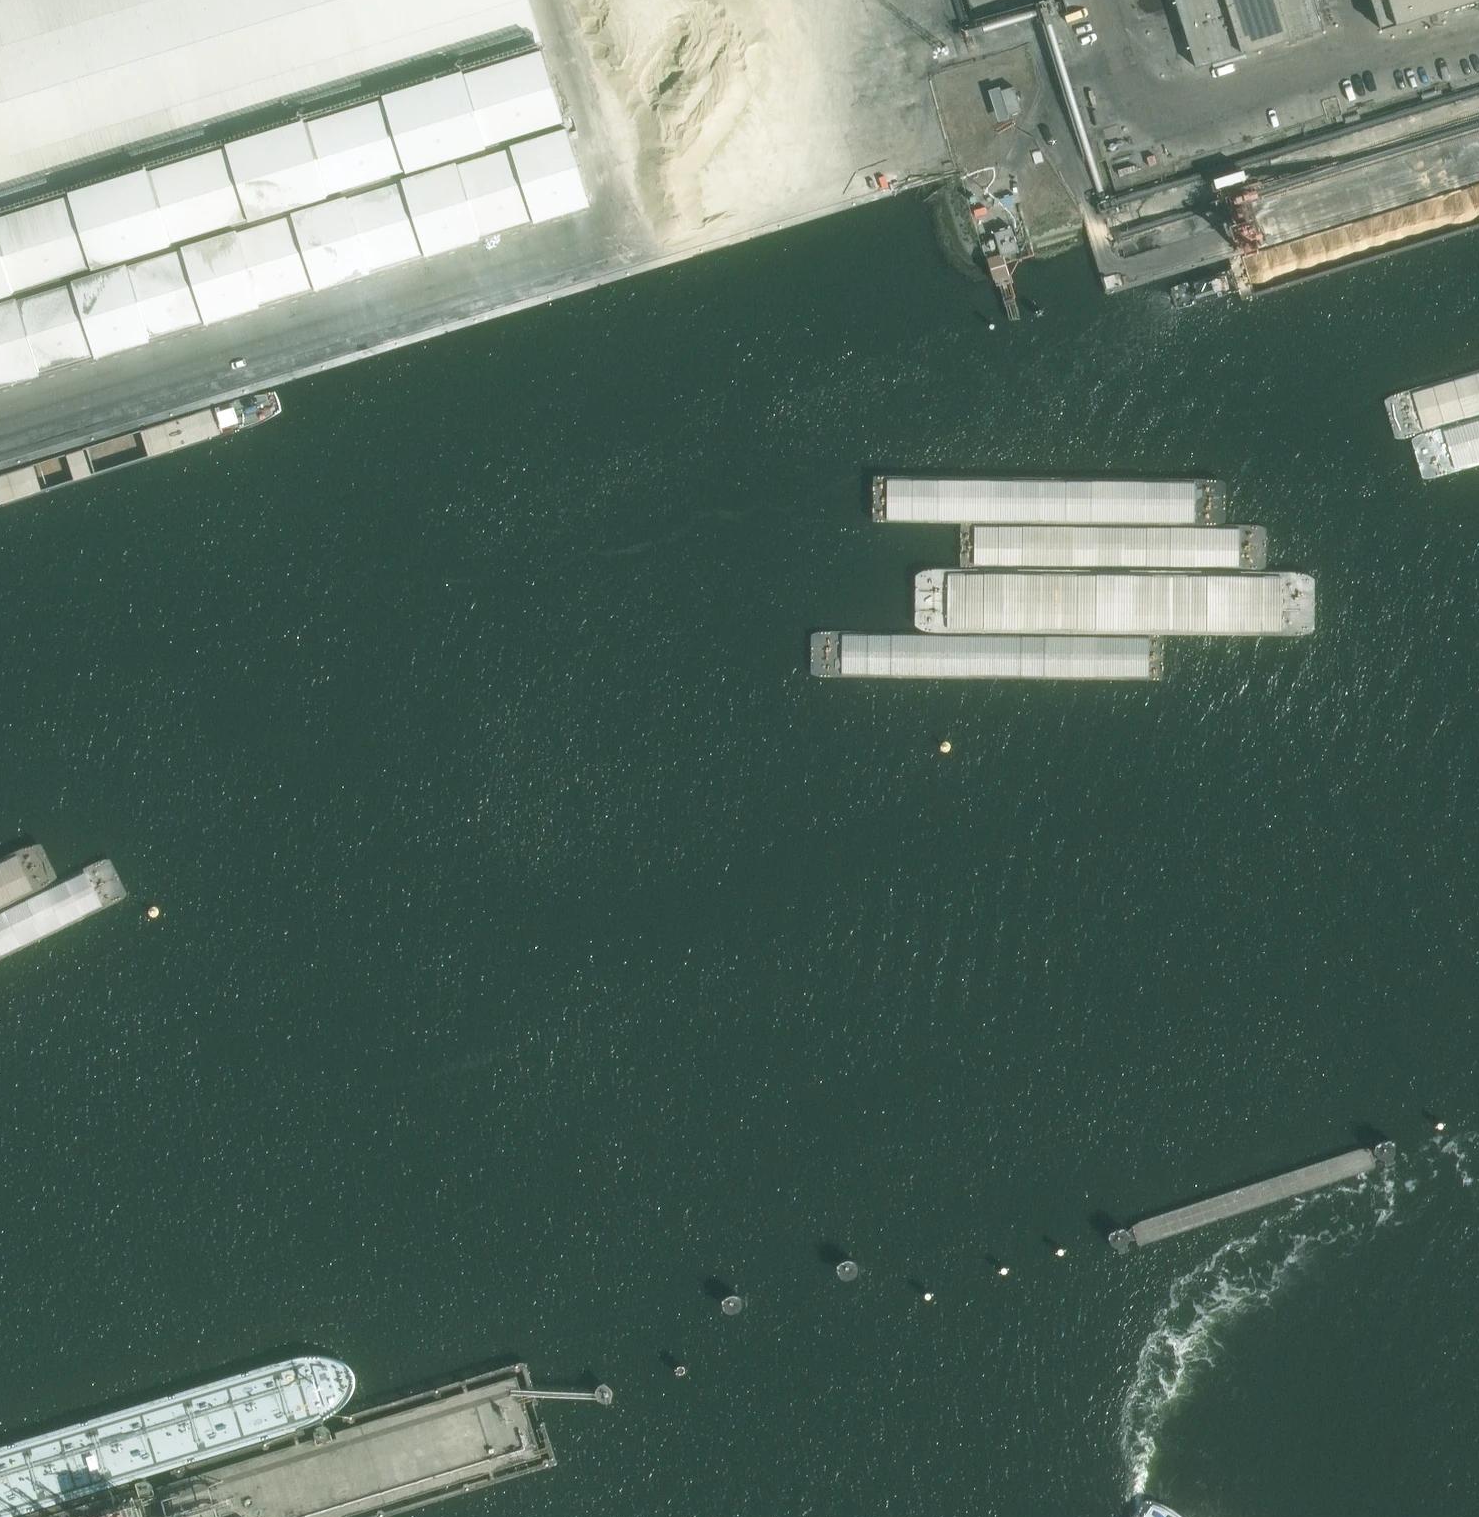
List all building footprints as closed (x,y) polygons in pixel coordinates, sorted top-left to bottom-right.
[(595,222),(537,0),(0,0),(0,379),(595,222)] [(1197,69),(1323,30),(1314,0),(1176,0),(1197,69)] [(1381,30),(1437,13),(1439,21),(1478,9),(1478,0),(1372,0),(1381,30)] [(1107,80),(1082,88),(1092,121),(1117,113),(1107,80)] [(1011,228),(994,233),(1001,256),(1018,251),(1011,228)]
